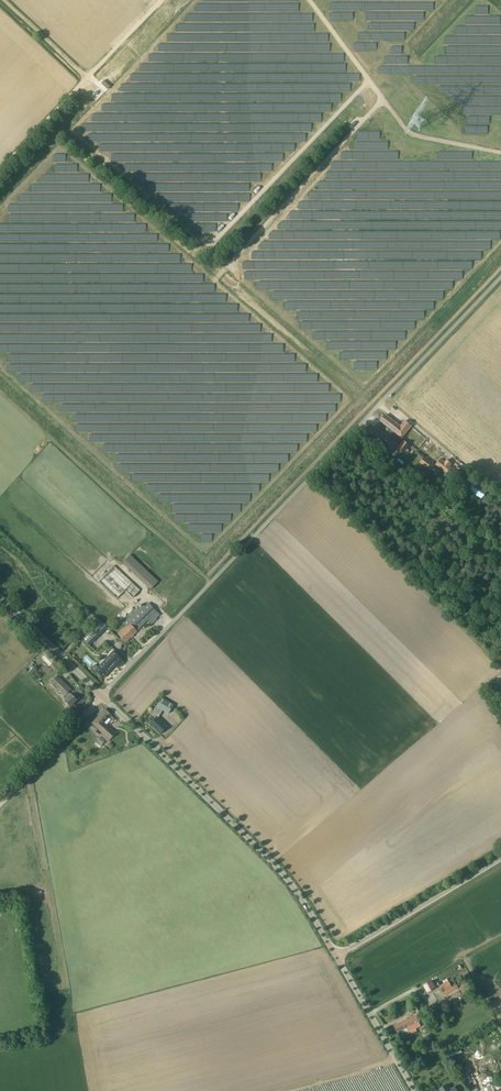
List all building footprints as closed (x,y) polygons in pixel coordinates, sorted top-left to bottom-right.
[(405,421),(400,426),(386,415),(381,421),(402,438),(411,426),(405,421)] [(389,448),(392,451),(397,446),(375,427),(370,433),(389,449),(389,448)] [(410,445),(404,440),(398,448),(404,453),(410,445)] [(428,468),(432,463),(424,457),(420,462),(420,463),(428,469),(428,468)] [(440,459),(435,465),(447,474),(452,468),(450,466),(451,464),(446,460),(444,463),(440,459)] [(474,482),(469,489),(482,498),(487,491),(474,482)] [(150,589),(158,580),(129,554),(121,562),(150,589)] [(140,590),(114,565),(99,582),(116,599),(124,590),(132,598),(140,590)] [(124,623),(127,626),(118,634),(125,642),(137,631),(148,620),(152,624),(157,619),(156,618),(160,615),(149,603),(145,606),(143,605),(124,623)] [(101,621),(82,638),(89,645),(107,628),(101,621)] [(102,678),(115,665),(118,667),(124,661),(113,651),(98,668),(95,665),(92,668),(102,678)] [(49,655),(44,660),(49,666),(50,665),(58,673),(62,669),(58,665),(58,664),(55,661),(49,655)] [(32,661),(24,669),(29,673),(35,667),(32,665),(34,663),(32,661)] [(76,700),(69,692),(71,689),(57,675),(50,682),(64,696),(62,699),(70,706),(76,700)] [(156,706),(162,710),(168,714),(173,705),(161,697),(156,706)] [(155,717),(149,724),(159,734),(167,727),(158,718),(162,710),(156,706),(155,707),(156,707),(152,714),(155,717)] [(103,723),(107,719),(111,715),(105,709),(93,723),(103,733),(101,735),(107,742),(115,733),(103,723)] [(101,737),(97,740),(102,745),(106,741),(101,737)] [(453,979),(441,986),(440,985),(439,982),(439,983),(438,982),(434,984),(432,981),(423,985),(427,992),(435,988),(437,991),(442,988),(444,992),(457,985),(453,979)] [(419,1013),(407,1019),(394,1025),(397,1032),(407,1027),(409,1032),(421,1026),(419,1021),(423,1019),(419,1013)] [(488,1090),(492,1090),(495,1090),(491,1083),(485,1086),(488,1090)]
